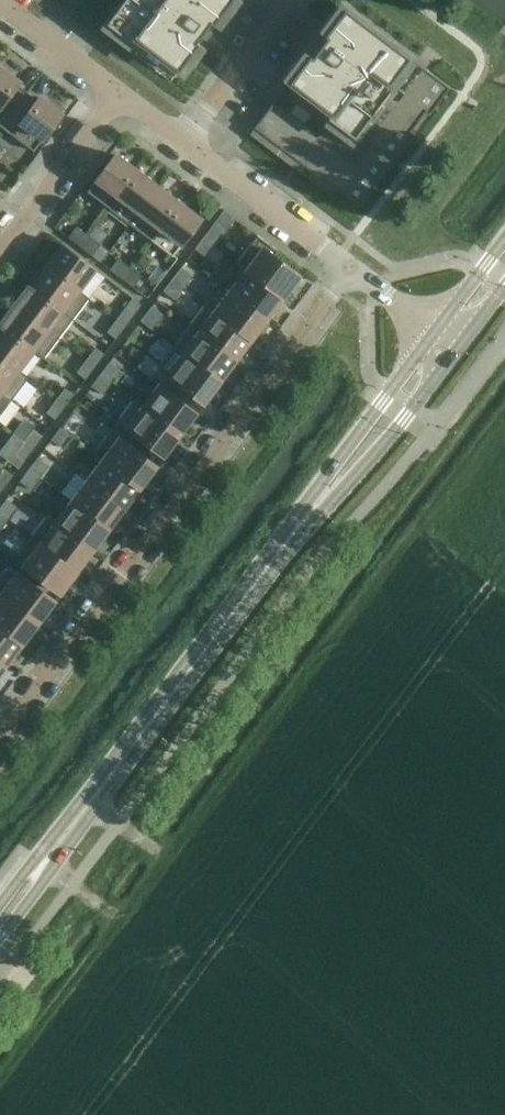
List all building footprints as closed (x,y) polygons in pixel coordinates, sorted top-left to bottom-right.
[(110,19),(179,71),(199,44),(196,42),(203,32),(211,22),(214,24),(232,0),(124,0),(110,19)] [(406,61),(409,57),(345,8),(324,35),(327,37),(320,47),(313,57),(310,54),(289,82),(331,113),(317,133),(275,101),(254,128),(308,169),(306,172),(304,175),(331,195),(335,189),(360,208),(395,161),(415,134),(411,131),(426,112),(430,115),(450,88),(423,67),(420,72),(413,66),(406,61)] [(28,92),(18,85),(20,82),(0,68),(0,126),(2,127),(2,126),(28,92)] [(2,126),(2,127),(34,151),(62,114),(39,97),(38,99),(28,92),(2,126)] [(109,208),(137,171),(115,155),(87,192),(109,208)] [(130,224),(158,187),(137,171),(109,208),(130,224)] [(151,240),(179,203),(158,187),(130,224),(151,240)] [(179,203),(151,240),(173,256),(201,219),(179,203)] [(204,237),(216,245),(226,231),(215,222),(204,237)] [(80,247),(89,236),(77,226),(68,238),(80,247)] [(247,270),(282,296),(299,274),(275,256),(278,251),(257,235),(237,262),(247,270)] [(89,236),(80,247),(92,256),(100,244),(89,236)] [(206,257),(216,245),(204,237),(195,249),(206,257)] [(46,265),(79,290),(95,269),(62,244),(46,265)] [(122,279),(130,267),(119,258),(110,269),(122,279)] [(89,298),(79,290),(46,265),(30,286),(73,319),(89,298)] [(130,267),(122,279),(134,287),(142,276),(130,267)] [(172,279),(184,287),(193,275),(181,267),(172,279)] [(266,317),(282,296),(247,270),(232,291),(266,317)] [(175,299),(184,287),(172,279),(163,291),(175,299)] [(73,319),(30,286),(28,284),(13,304),(21,310),(58,339),(73,319)] [(250,338),(266,317),(232,291),(217,311),(250,338)] [(250,338),(217,311),(206,303),(190,325),(235,359),(250,338)] [(58,339),(21,310),(13,304),(0,321),(0,326),(33,351),(43,359),(58,339)] [(126,307),(117,319),(125,326),(135,314),(134,313),(126,306),(126,307)] [(152,329),(163,314),(152,306),(141,321),(152,329)] [(116,339),(125,326),(117,319),(107,332),(116,339)] [(190,325),(174,346),(219,380),(235,359),(190,325)] [(18,370),(33,351),(0,326),(0,357),(18,370)] [(202,402),(219,380),(174,346),(150,377),(161,385),(173,394),(180,385),(202,402)] [(86,360),(95,366),(104,354),(96,348),(86,360)] [(12,400),(28,379),(28,378),(18,370),(0,357),(0,391),(12,400)] [(85,379),(95,366),(86,360),(77,372),(85,379)] [(101,374),(112,382),(121,370),(110,362),(101,374)] [(103,395),(112,382),(101,374),(91,386),(103,395)] [(195,411),(173,394),(161,385),(145,406),(179,432),(195,411)] [(56,400),(65,407),(74,394),(65,388),(56,400)] [(12,400),(0,391),(0,416),(12,400)] [(134,399),(118,420),(141,438),(162,455),(163,454),(179,432),(145,406),(134,398),(134,399)] [(55,419),(65,407),(56,400),(47,413),(55,419)] [(94,452),(93,453),(104,461),(138,487),(139,486),(155,464),(134,448),(141,438),(118,420),(94,452)] [(63,448),(72,436),(61,427),(51,439),(63,448)] [(24,442),(33,449),(42,436),(34,430),(24,442)] [(23,461),(33,449),(24,442),(14,455),(23,461)] [(29,469),(40,478),(49,466),(38,457),(29,469)] [(104,461),(88,481),(123,507),(138,487),(104,461)] [(4,487),(13,475),(4,468),(0,474),(0,484),(4,487)] [(31,490),(40,478),(29,469),(20,481),(31,490)] [(107,528),(123,507),(88,481),(73,502),(107,528)] [(8,520),(18,508),(6,499),(0,507),(0,513),(8,520)] [(73,502),(57,522),(92,548),(107,528),(73,502)] [(8,520),(0,513),(0,531),(8,520)] [(30,536),(30,537),(75,571),(75,570),(91,549),(92,548),(57,522),(47,514),(46,515),(30,536)] [(30,537),(14,558),(59,592),(75,571),(30,537)] [(0,577),(0,593),(37,621),(54,599),(9,565),(0,577)] [(22,641),(37,621),(0,593),(0,625),(22,641)] [(5,664),(21,642),(22,641),(0,625),(0,660),(5,664)]
